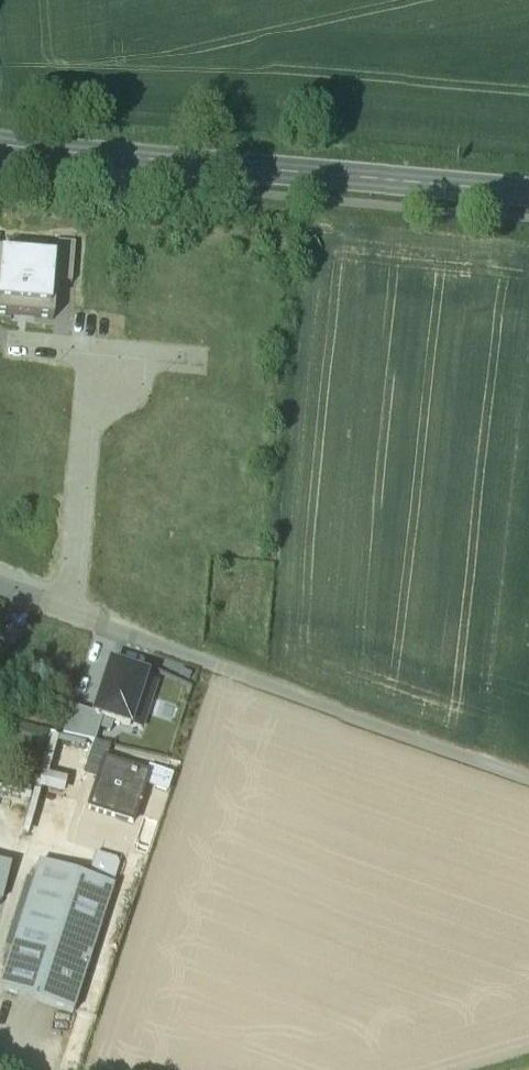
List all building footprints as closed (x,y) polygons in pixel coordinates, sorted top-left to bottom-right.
[(54,286),(52,310),(67,311),(70,272),(52,270),(51,286),(54,286)] [(18,345),(23,284),(0,282),(0,344),(18,345)] [(51,286),(23,284),(18,345),(49,347),(52,310),(54,286),(51,286)] [(99,740),(126,748),(142,699),(107,687),(90,737),(99,740)] [(92,764),(99,740),(90,737),(68,730),(59,757),(92,764)] [(128,839),(143,791),(102,778),(87,827),(128,839)] [(38,882),(0,996),(0,1010),(68,1033),(110,906),(38,882)]
